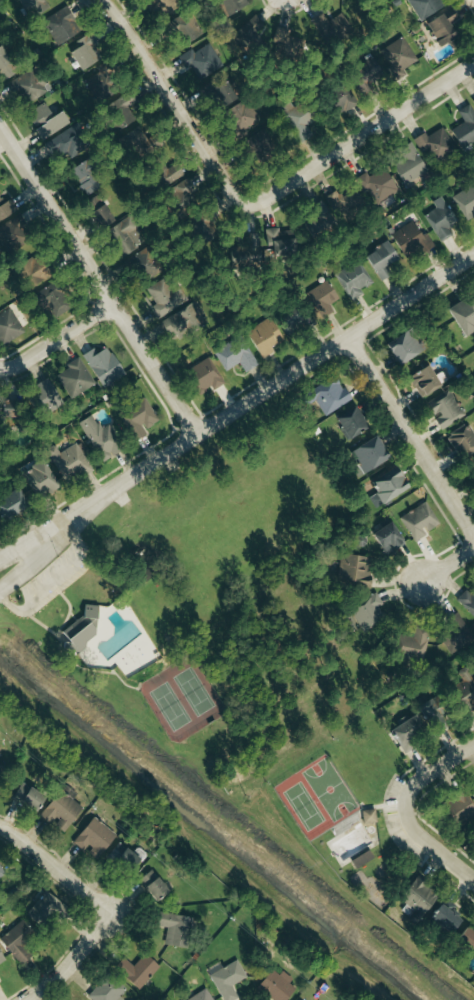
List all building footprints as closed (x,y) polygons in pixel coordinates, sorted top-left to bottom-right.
[(46,0),(22,0),(29,18),(50,10),(46,0)] [(175,0),(145,0),(151,12),(175,1),(175,0)] [(248,0),(217,0),(227,17),(250,3),(248,0)] [(420,21),(447,5),(444,0),(407,0),(420,21)] [(55,45),(79,34),(66,8),(43,19),(55,45)] [(424,26),(439,47),(455,36),(448,25),(457,19),(450,8),(424,26)] [(203,34),(189,12),(167,27),(180,48),(203,34)] [(345,14),(326,21),(323,15),(312,19),(323,46),(352,34),(345,14)] [(235,49),(263,42),(259,26),(231,33),(235,49)] [(272,43),(277,43),(274,60),(298,64),(302,39),(288,37),(289,30),(275,28),(272,43)] [(395,76),(419,64),(404,37),(381,50),(395,76)] [(178,57),(185,68),(190,65),(199,80),(223,66),(209,43),(195,53),(192,49),(178,57)] [(69,53),(80,71),(92,62),(81,45),(69,53)] [(0,47),(0,69),(10,63),(0,47)] [(385,75),(371,56),(347,73),(361,92),(385,75)] [(24,107),(50,91),(35,67),(9,82),(24,107)] [(222,74),(203,83),(215,110),(235,101),(222,74)] [(88,79),(94,102),(109,99),(103,75),(88,79)] [(357,101),(344,83),(325,96),(337,115),(357,101)] [(107,105),(120,128),(142,116),(129,93),(107,105)] [(42,141),(69,124),(61,112),(52,117),(43,103),(25,115),(42,141)] [(224,117),(235,139),(261,126),(250,103),(224,117)] [(462,149),(473,141),(473,112),(469,105),(457,112),(464,122),(450,131),(462,149)] [(306,127),(316,119),(305,107),(287,124),(303,142),(312,134),(306,127)] [(49,142),(62,163),(87,149),(75,127),(49,142)] [(456,150),(443,127),(427,137),(424,133),(415,138),(430,165),(456,150)] [(256,157),(270,144),(259,132),(245,145),(256,157)] [(393,165),(403,186),(427,175),(412,142),(399,149),(404,160),(393,165)] [(356,179),(370,207),(398,194),(384,166),(356,179)] [(195,191),(187,179),(169,190),(177,202),(195,191)] [(76,183),(75,194),(93,195),(93,183),(76,183)] [(473,215),(473,184),(452,197),(466,220),(473,215)] [(332,212),(360,203),(356,188),(328,197),(332,212)] [(18,211),(11,199),(4,203),(0,196),(0,222),(18,211)] [(438,242),(450,238),(446,228),(455,225),(444,196),(432,200),(436,209),(427,212),(438,242)] [(308,205),(314,231),(332,228),(327,201),(308,205)] [(88,213),(98,229),(112,220),(103,204),(88,213)] [(217,223),(205,209),(188,224),(201,238),(217,223)] [(145,243),(131,216),(107,229),(121,256),(145,243)] [(20,218),(0,225),(0,251),(28,241),(20,218)] [(433,244),(427,233),(420,236),(413,221),(390,233),(403,259),(433,244)] [(294,228),(266,232),(268,249),(279,247),(279,254),(297,252),(294,228)] [(261,259),(257,235),(235,238),(239,262),(261,259)] [(379,281),(388,275),(383,266),(396,258),(386,241),(363,254),(379,281)] [(141,262),(143,279),(157,277),(155,260),(141,262)] [(336,272),(351,300),(363,293),(361,290),(372,284),(358,260),(336,272)] [(28,269),(32,277),(43,271),(39,263),(28,269)] [(156,305),(151,308),(158,319),(188,301),(179,286),(171,291),(164,279),(147,289),(156,305)] [(338,302),(327,281),(306,293),(317,313),(338,302)] [(27,297),(42,319),(58,307),(43,285),(27,297)] [(463,335),(473,327),(473,305),(466,295),(446,310),(463,335)] [(159,321),(166,336),(182,327),(186,336),(206,325),(194,303),(159,321)] [(278,317),(287,333),(305,322),(295,307),(278,317)] [(10,309),(0,314),(0,336),(5,344),(24,333),(10,309)] [(269,326),(254,323),(250,345),(265,347),(269,326)] [(420,351),(406,329),(383,344),(398,366),(420,351)] [(257,364),(240,336),(214,351),(225,371),(239,363),(244,372),(257,364)] [(125,376),(108,346),(96,353),(93,348),(82,354),(102,389),(125,376)] [(95,385),(79,357),(67,364),(69,368),(57,375),(71,399),(95,385)] [(212,390),(222,385),(209,358),(186,369),(198,394),(211,388),(212,390)] [(419,397),(440,387),(429,365),(408,375),(419,397)] [(325,416),(350,401),(336,376),(306,393),(313,405),(317,403),(325,416)] [(30,390),(43,411),(61,401),(48,380),(30,390)] [(434,416),(440,429),(465,418),(453,392),(428,404),(434,417),(434,416)] [(158,422),(146,399),(122,411),(137,439),(146,433),(144,429),(158,422)] [(345,439),(367,428),(356,406),(334,417),(345,439)] [(78,423),(101,462),(122,450),(108,425),(100,429),(92,415),(78,423)] [(468,423),(447,435),(461,460),(473,453),(473,434),(468,423)] [(349,450),(361,473),(388,458),(376,436),(349,450)] [(93,468),(79,442),(59,453),(55,445),(46,449),(65,483),(93,468)] [(56,485),(41,459),(20,471),(34,497),(56,485)] [(377,492),(369,496),(374,506),(407,489),(395,467),(370,480),(377,492)] [(26,508),(18,489),(0,496),(0,519),(26,508)] [(400,515),(413,542),(426,536),(424,532),(438,525),(428,503),(400,515)] [(405,543),(389,521),(371,534),(387,557),(405,543)] [(369,586),(370,556),(340,555),(339,585),(369,586)] [(471,594),(466,589),(456,599),(473,618),(473,591),(471,594)] [(376,608),(382,605),(377,595),(350,609),(363,633),(383,621),(376,608)] [(98,607),(79,602),(68,648),(87,653),(98,607)] [(436,625),(449,653),(473,641),(460,614),(436,625)] [(425,659),(428,627),(414,626),(413,636),(396,635),(394,656),(425,659)] [(462,683),(450,688),(460,709),(473,703),(473,679),(470,671),(459,676),(462,683)] [(431,697),(419,704),(431,729),(443,722),(431,697)] [(404,754),(415,747),(410,741),(422,734),(411,716),(389,730),(404,754)] [(12,801),(35,809),(42,792),(19,784),(12,801)] [(72,800),(76,794),(65,784),(40,814),(62,833),(82,808),(72,800)] [(473,817),(473,811),(467,793),(444,802),(453,825),(473,817)] [(361,811),(363,824),(377,822),(374,809),(361,811)] [(89,845),(101,854),(116,835),(93,816),(73,842),(84,851),(89,845)] [(116,842),(108,859),(133,870),(140,853),(116,842)] [(356,870),(374,858),(368,850),(350,861),(356,870)] [(167,892),(153,870),(139,879),(152,901),(167,892)] [(399,898),(420,917),(437,898),(416,879),(399,898)] [(63,904),(42,891),(26,916),(47,930),(63,904)] [(456,907),(447,898),(428,918),(448,936),(462,920),(452,912),(456,907)] [(157,927),(166,928),(164,945),(185,947),(188,916),(158,913),(157,927)] [(29,958),(23,950),(37,939),(22,921),(0,938),(0,940),(20,965),(29,958)] [(466,927),(454,943),(473,958),(473,934),(466,927)] [(140,990),(158,965),(144,954),(134,968),(126,961),(117,973),(140,990)] [(223,999),(235,999),(238,998),(231,986),(246,978),(237,960),(209,975),(223,999)] [(297,985),(280,972),(278,975),(271,969),(257,987),(274,999),(286,999),(297,985)] [(123,999),(119,996),(125,988),(106,974),(87,998),(90,999),(123,999)] [(206,988),(187,999),(213,999),(206,988)]
